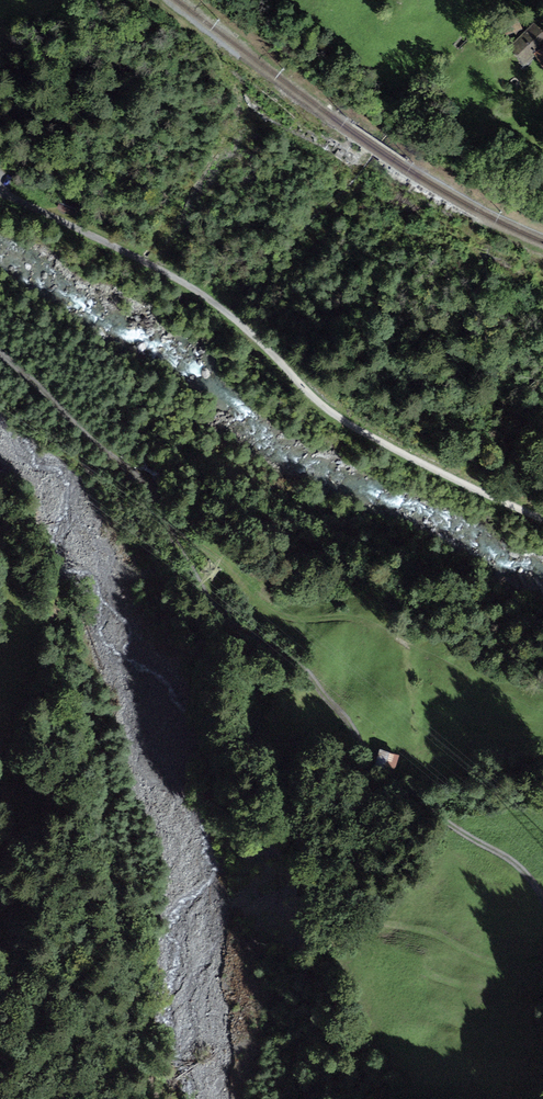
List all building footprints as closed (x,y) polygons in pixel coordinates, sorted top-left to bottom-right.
[(502,52),(516,67),(542,44),(542,39),(531,26),(502,52)] [(530,59),(539,75),(542,73),(542,51),(530,59)] [(57,206),(73,214),(79,202),(63,194),(57,206)]
